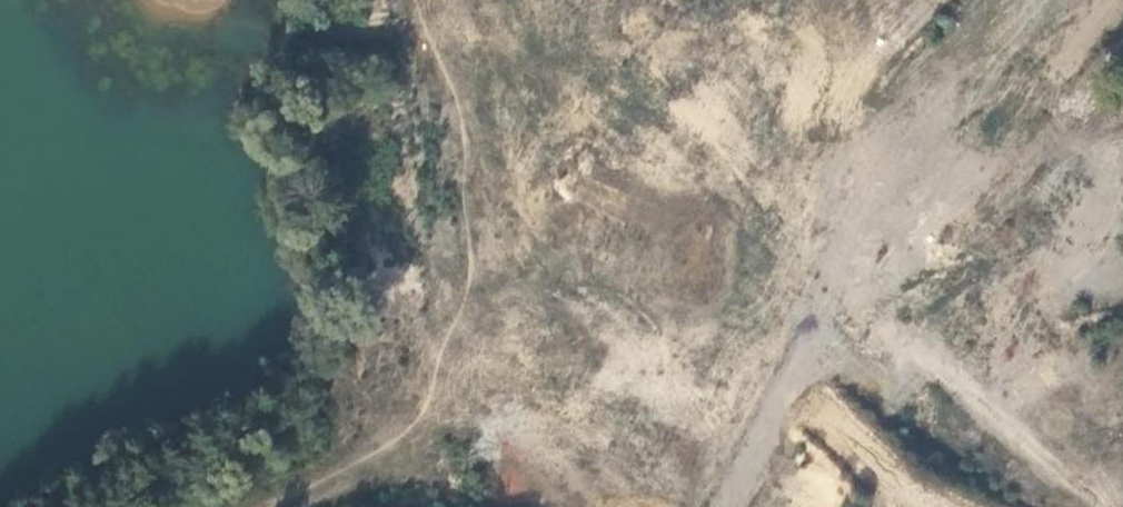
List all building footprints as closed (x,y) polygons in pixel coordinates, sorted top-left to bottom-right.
[(995,346),(987,333),(1021,312),(1006,287),(943,325),(966,363),(995,346)]
